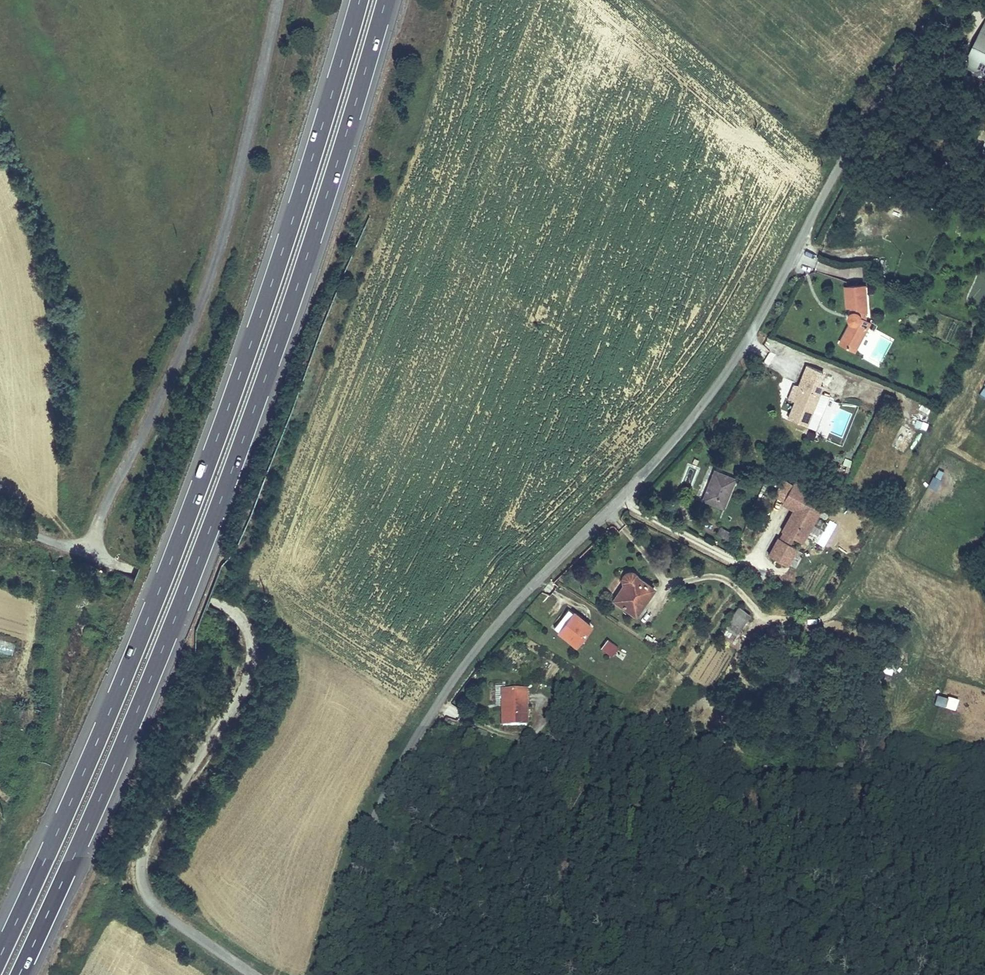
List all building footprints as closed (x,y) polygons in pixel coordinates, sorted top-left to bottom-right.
[(967,68),(984,76),(984,29),(967,68)] [(854,345),(869,316),(865,314),(864,305),(866,305),(863,279),(845,281),(846,301),(851,300),(851,305),(850,306),(849,307),(849,308),(848,309),(848,311),(848,313),(848,314),(849,315),(850,317),(840,337),(854,345)] [(821,390),(824,381),(827,382),(832,369),(822,366),(818,379),(802,373),(798,383),(802,384),(796,400),(791,414),(809,421),(821,390)] [(796,400),(802,384),(798,383),(793,399),(796,400)] [(818,424),(830,393),(821,390),(809,421),(818,424)] [(915,427),(927,430),(928,422),(917,419),(915,427)] [(900,425),(891,447),(905,453),(915,431),(900,425)] [(724,508),(736,477),(713,469),(701,499),(724,508)] [(780,529),(782,530),(769,553),(787,563),(796,546),(790,542),(794,536),(803,541),(830,492),(798,474),(782,502),(792,508),(780,529)] [(773,497),(781,501),(787,490),(779,486),(773,497)] [(720,525),(716,532),(730,539),(734,532),(720,525)] [(611,595),(629,607),(646,582),(630,572),(629,568),(626,566),(621,566),(619,569),(618,574),(622,578),(611,595)] [(736,637),(749,612),(735,605),(723,631),(736,637)] [(552,626),(574,641),(588,623),(565,608),(552,626)] [(597,636),(591,645),(600,649),(604,641),(597,636)] [(13,654),(15,641),(0,640),(0,652),(13,654)] [(507,690),(506,727),(529,728),(531,690),(507,690)] [(893,712),(903,718),(908,710),(898,703),(893,712)] [(940,716),(936,727),(945,729),(949,718),(940,716)]
